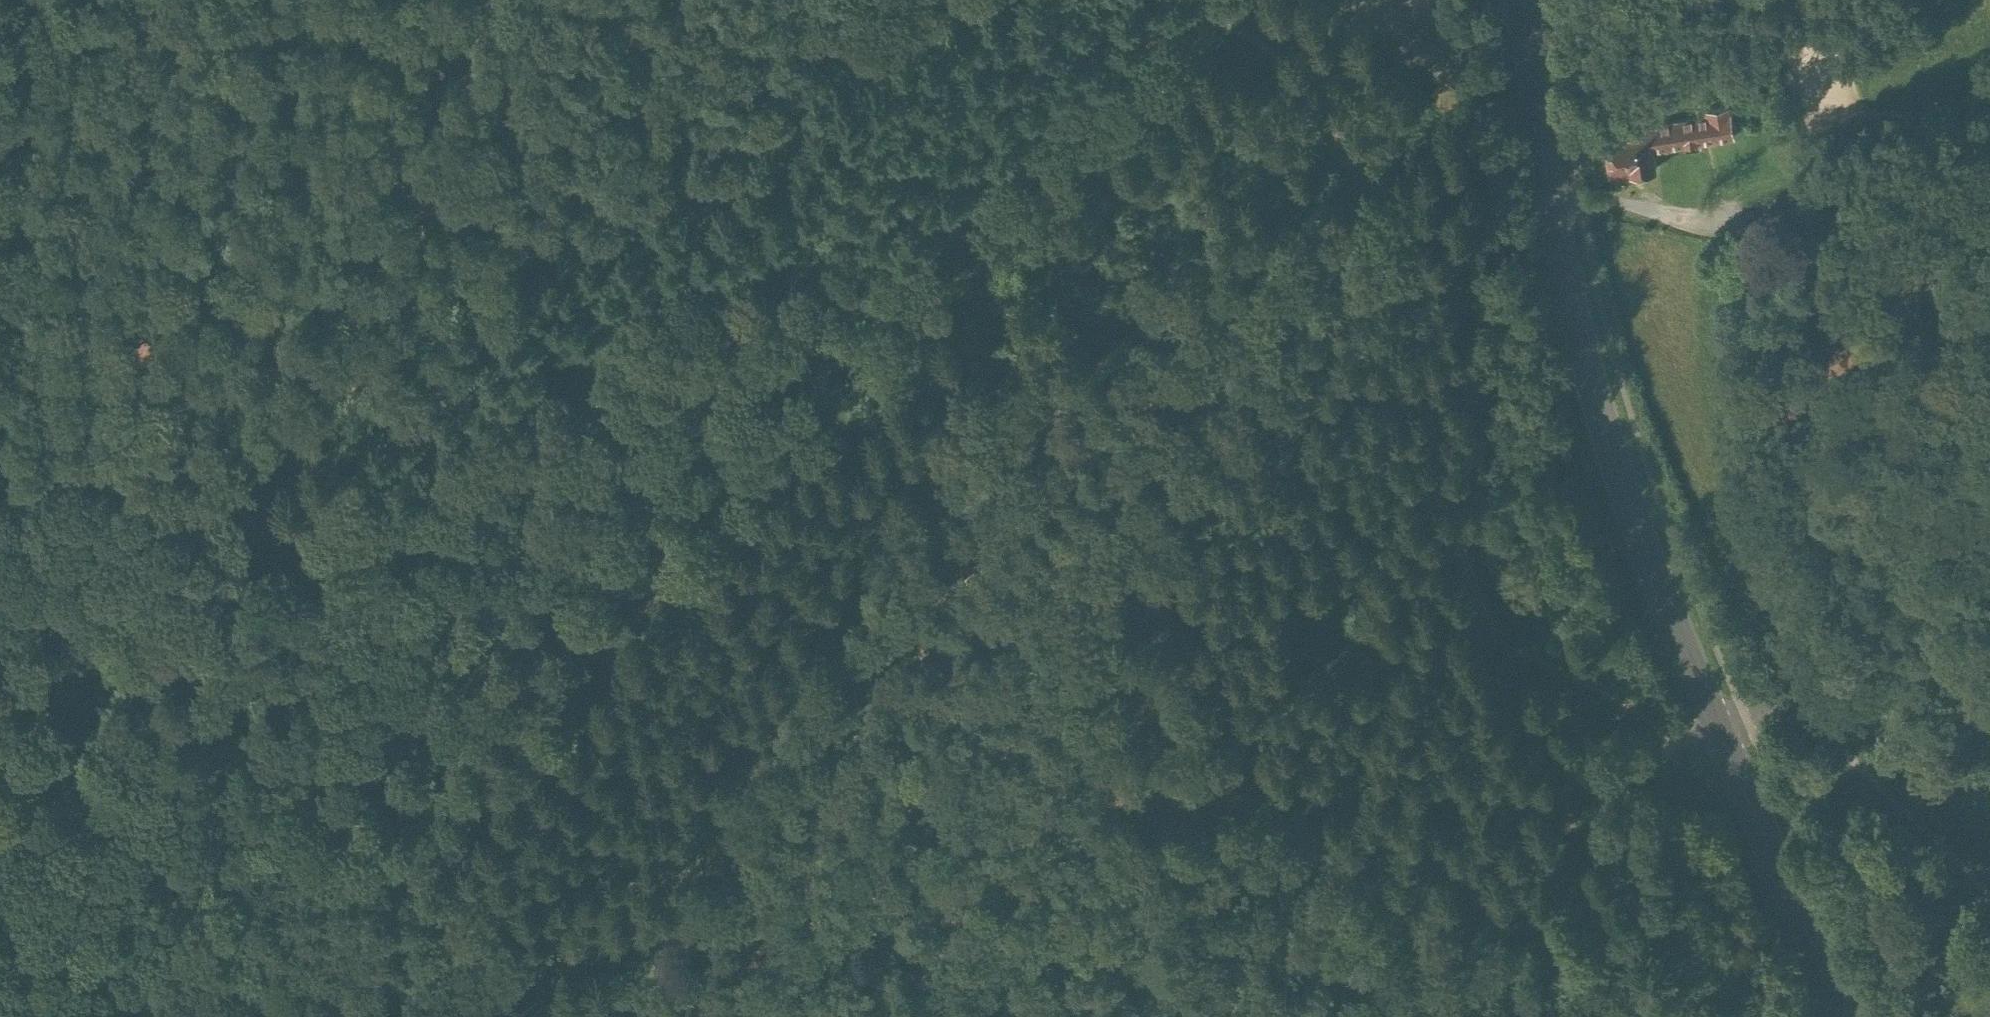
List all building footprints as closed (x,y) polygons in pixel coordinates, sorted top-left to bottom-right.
[(1633,134),(1619,136),(1623,170),(1645,167),(1645,170),(1670,166),(1667,146),(1749,134),(1745,104),(1719,108),(1720,115),(1661,123),(1660,120),(1631,124),(1633,134)]
